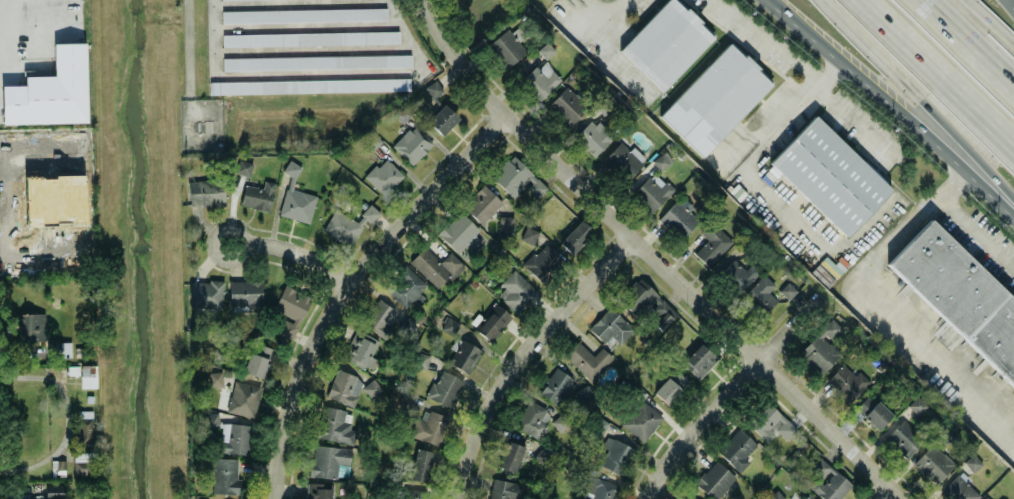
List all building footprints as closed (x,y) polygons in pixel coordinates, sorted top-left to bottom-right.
[(715,34),(680,0),(664,0),(618,48),(661,90),(715,34)] [(386,6),(221,9),(221,21),(387,19),(386,6)] [(486,44),(505,67),(527,49),(508,26),(486,44)] [(398,42),(398,30),(221,32),(222,45),(398,42)] [(659,114),(701,155),(773,82),(730,40),(659,114)] [(546,58),(555,50),(547,41),(538,50),(546,58)] [(2,123),(85,121),(84,42),(53,43),(53,75),(40,75),(40,69),(24,70),(24,84),(2,85),(2,123)] [(410,54),(222,56),(222,68),(410,66),(410,54)] [(520,80),(539,99),(561,77),(542,58),(520,80)] [(209,80),(209,93),(409,90),(409,77),(209,80)] [(444,89),(434,79),(424,88),(434,98),(444,89)] [(568,125),(588,105),(567,84),(547,104),(568,125)] [(426,120),(441,134),(458,116),(443,102),(426,120)] [(409,111),(400,105),(394,115),(403,121),(409,111)] [(891,188),(814,114),(769,162),(846,235),(891,188)] [(595,153),(614,135),(595,116),(576,134),(595,153)] [(391,144),(412,163),(431,143),(411,124),(391,144)] [(603,159),(627,179),(645,158),(621,138),(603,159)] [(660,169),(671,161),(663,152),(653,160),(660,169)] [(513,197),(524,186),(535,197),(546,187),(515,154),(493,176),(513,197)] [(386,194),(402,170),(380,155),(364,178),(386,194)] [(248,174),(252,162),(239,158),(236,170),(248,174)] [(300,166),(290,159),(283,169),(294,176),(300,166)] [(673,188),(654,169),(632,192),(651,211),(673,188)] [(188,178),(188,204),(223,204),(223,178),(188,178)] [(268,209),(274,182),(264,179),(262,187),(245,184),(240,203),(268,209)] [(462,204),(481,223),(502,201),(483,183),(462,204)] [(316,193),(285,186),(279,214),(309,221),(316,193)] [(681,237),(698,218),(676,198),(659,217),(681,237)] [(364,220),(371,223),(379,209),(367,203),(358,220),(334,208),(322,230),(351,245),(364,220)] [(478,228),(460,210),(438,232),(456,250),(478,228)] [(513,233),(513,215),(499,215),(499,232),(513,233)] [(559,241),(571,252),(592,230),(580,219),(559,241)] [(693,252),(707,266),(733,241),(712,219),(700,231),(707,239),(693,252)] [(532,242),(537,230),(526,225),(521,237),(532,242)] [(541,280),(562,259),(544,241),(523,262),(541,280)] [(450,251),(440,261),(424,246),(409,261),(438,288),(462,263),(450,251)] [(745,266),(737,256),(721,268),(736,290),(762,273),(754,260),(745,266)] [(535,289),(514,268),(497,286),(518,307),(535,289)] [(406,306),(427,284),(411,269),(390,292),(406,306)] [(763,313),(777,300),(768,290),(775,285),(765,274),(744,292),(763,313)] [(676,314),(640,277),(619,297),(640,319),(647,312),(662,327),(676,314)] [(189,307),(222,308),(223,279),(191,278),(189,307)] [(230,308),(261,308),(261,279),(230,279),(230,308)] [(788,298),(797,290),(787,281),(779,290),(788,298)] [(310,296),(284,284),(274,307),(286,313),(279,331),(292,337),(310,296)] [(395,309),(378,297),(362,322),(379,333),(395,309)] [(476,326),(490,339),(511,316),(497,303),(476,326)] [(619,343),(633,329),(616,310),(593,332),(603,342),(611,334),(619,343)] [(44,311),(19,311),(19,338),(44,338),(44,311)] [(797,353),(820,375),(840,353),(828,341),(841,327),(831,317),(797,353)] [(366,334),(346,342),(354,365),(367,360),(365,353),(377,349),(373,338),(368,339),(366,334)] [(481,348),(459,337),(448,361),(470,372),(481,348)] [(590,379),(612,356),(601,345),(593,353),(579,339),(565,353),(590,379)] [(71,356),(71,340),(50,340),(50,356),(71,356)] [(718,358),(702,341),(681,360),(698,377),(718,358)] [(269,357),(250,351),(243,370),(262,376),(269,357)] [(826,380),(850,402),(869,380),(858,370),(854,375),(841,363),(826,380)] [(96,364),(68,364),(68,374),(80,374),(80,386),(96,386),(96,364)] [(353,404),(356,394),(350,392),(356,374),(336,367),(327,396),(353,404)] [(556,367),(538,392),(561,408),(572,393),(585,402),(593,390),(582,383),(580,384),(556,367)] [(690,383),(675,368),(653,391),(669,406),(690,383)] [(451,408),(465,380),(443,369),(436,383),(432,381),(425,395),(451,408)] [(209,370),(209,384),(221,384),(221,370),(209,370)] [(382,388),(373,378),(362,387),(371,397),(382,388)] [(261,385),(233,379),(226,410),(253,416),(261,385)] [(876,429),(892,414),(877,399),(873,402),(866,395),(854,406),(876,429)] [(907,405),(918,415),(928,405),(917,395),(907,405)] [(663,416),(640,399),(621,424),(644,441),(663,416)] [(529,400),(515,426),(539,439),(547,423),(545,422),(551,411),(529,400)] [(796,430),(770,402),(748,423),(765,441),(777,430),(786,439),(796,430)] [(348,441),(353,409),(321,405),(316,437),(348,441)] [(92,442),(92,409),(78,409),(78,442),(92,442)] [(438,445),(448,416),(428,409),(425,420),(416,417),(410,435),(438,445)] [(559,432),(571,423),(562,412),(551,421),(559,432)] [(206,414),(206,423),(217,423),(217,414),(206,414)] [(905,458),(924,439),(902,418),(883,438),(905,458)] [(247,453),(251,424),(229,421),(227,441),(219,440),(218,449),(247,453)] [(749,460),(745,456),(756,444),(739,427),(717,451),(739,472),(749,460)] [(597,463),(625,477),(638,450),(610,436),(597,463)] [(515,472),(524,446),(508,440),(499,466),(515,472)] [(934,484),(954,463),(932,442),(912,464),(934,484)] [(350,447),(312,444),(310,474),(338,477),(338,464),(349,465),(350,447)] [(543,464),(553,455),(544,445),(534,455),(543,464)] [(431,449),(413,448),(411,479),(429,480),(431,449)] [(74,473),(93,473),(93,450),(74,450),(74,473)] [(972,472),(982,464),(974,453),(963,460),(972,472)] [(239,491),(239,457),(212,457),(212,466),(207,466),(207,480),(212,480),(212,491),(239,491)] [(52,474),(65,474),(65,458),(52,458),(52,474)] [(820,458),(813,467),(822,474),(811,488),(824,498),(839,498),(851,483),(820,458)] [(716,459),(694,482),(712,498),(715,498),(736,477),(716,459)] [(337,475),(348,476),(349,464),(338,464),(337,475)] [(951,498),(954,496),(957,498),(975,498),(979,495),(968,483),(971,480),(960,470),(941,489),(951,498)] [(591,474),(581,498),(613,498),(618,484),(591,474)] [(524,482),(491,478),(489,498),(522,498),(524,482)] [(63,482),(45,482),(45,497),(63,497),(63,482)] [(330,485),(308,484),(307,498),(330,498),(330,485)] [(768,498),(784,498),(785,498),(776,488),(766,498),(768,498)] [(401,498),(425,498),(425,491),(402,490),(401,498)]
